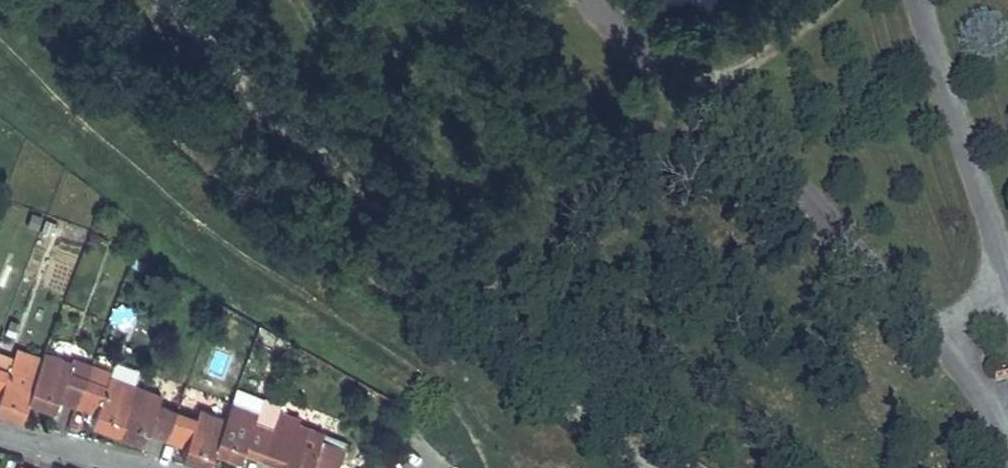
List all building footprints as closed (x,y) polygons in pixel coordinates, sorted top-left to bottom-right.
[(45,220),(40,232),(49,235),(54,223),(45,220)] [(11,362),(37,371),(42,358),(16,349),(12,359),(11,362)] [(37,371),(27,401),(52,410),(57,399),(76,406),(86,378),(67,371),(70,362),(44,352),(42,358),(37,371)] [(20,420),(37,371),(11,362),(12,359),(0,354),(0,412),(20,420)] [(67,371),(86,378),(90,366),(71,359),(70,362),(67,371)] [(86,378),(105,385),(108,376),(109,373),(90,366),(86,378)] [(76,406),(95,413),(91,425),(117,434),(134,386),(108,376),(105,385),(86,378),(76,406)] [(117,434),(143,444),(147,433),(166,440),(176,411),(157,404),(160,396),(134,386),(117,434)] [(253,422),(272,429),(277,412),(278,410),(280,406),(237,389),(231,403),(256,412),(253,422)] [(243,450),(262,457),(272,429),(253,422),(256,412),(231,403),(225,420),(213,452),(239,461),(243,450)] [(184,447),(180,458),(206,467),(225,420),(199,410),(196,419),(176,411),(166,440),(184,447)] [(320,440),(322,434),(297,424),(299,419),(277,412),(272,429),(262,457),(281,464),(279,467),(310,467),(320,440)] [(310,467),(336,467),(343,448),(320,440),(310,467)]
